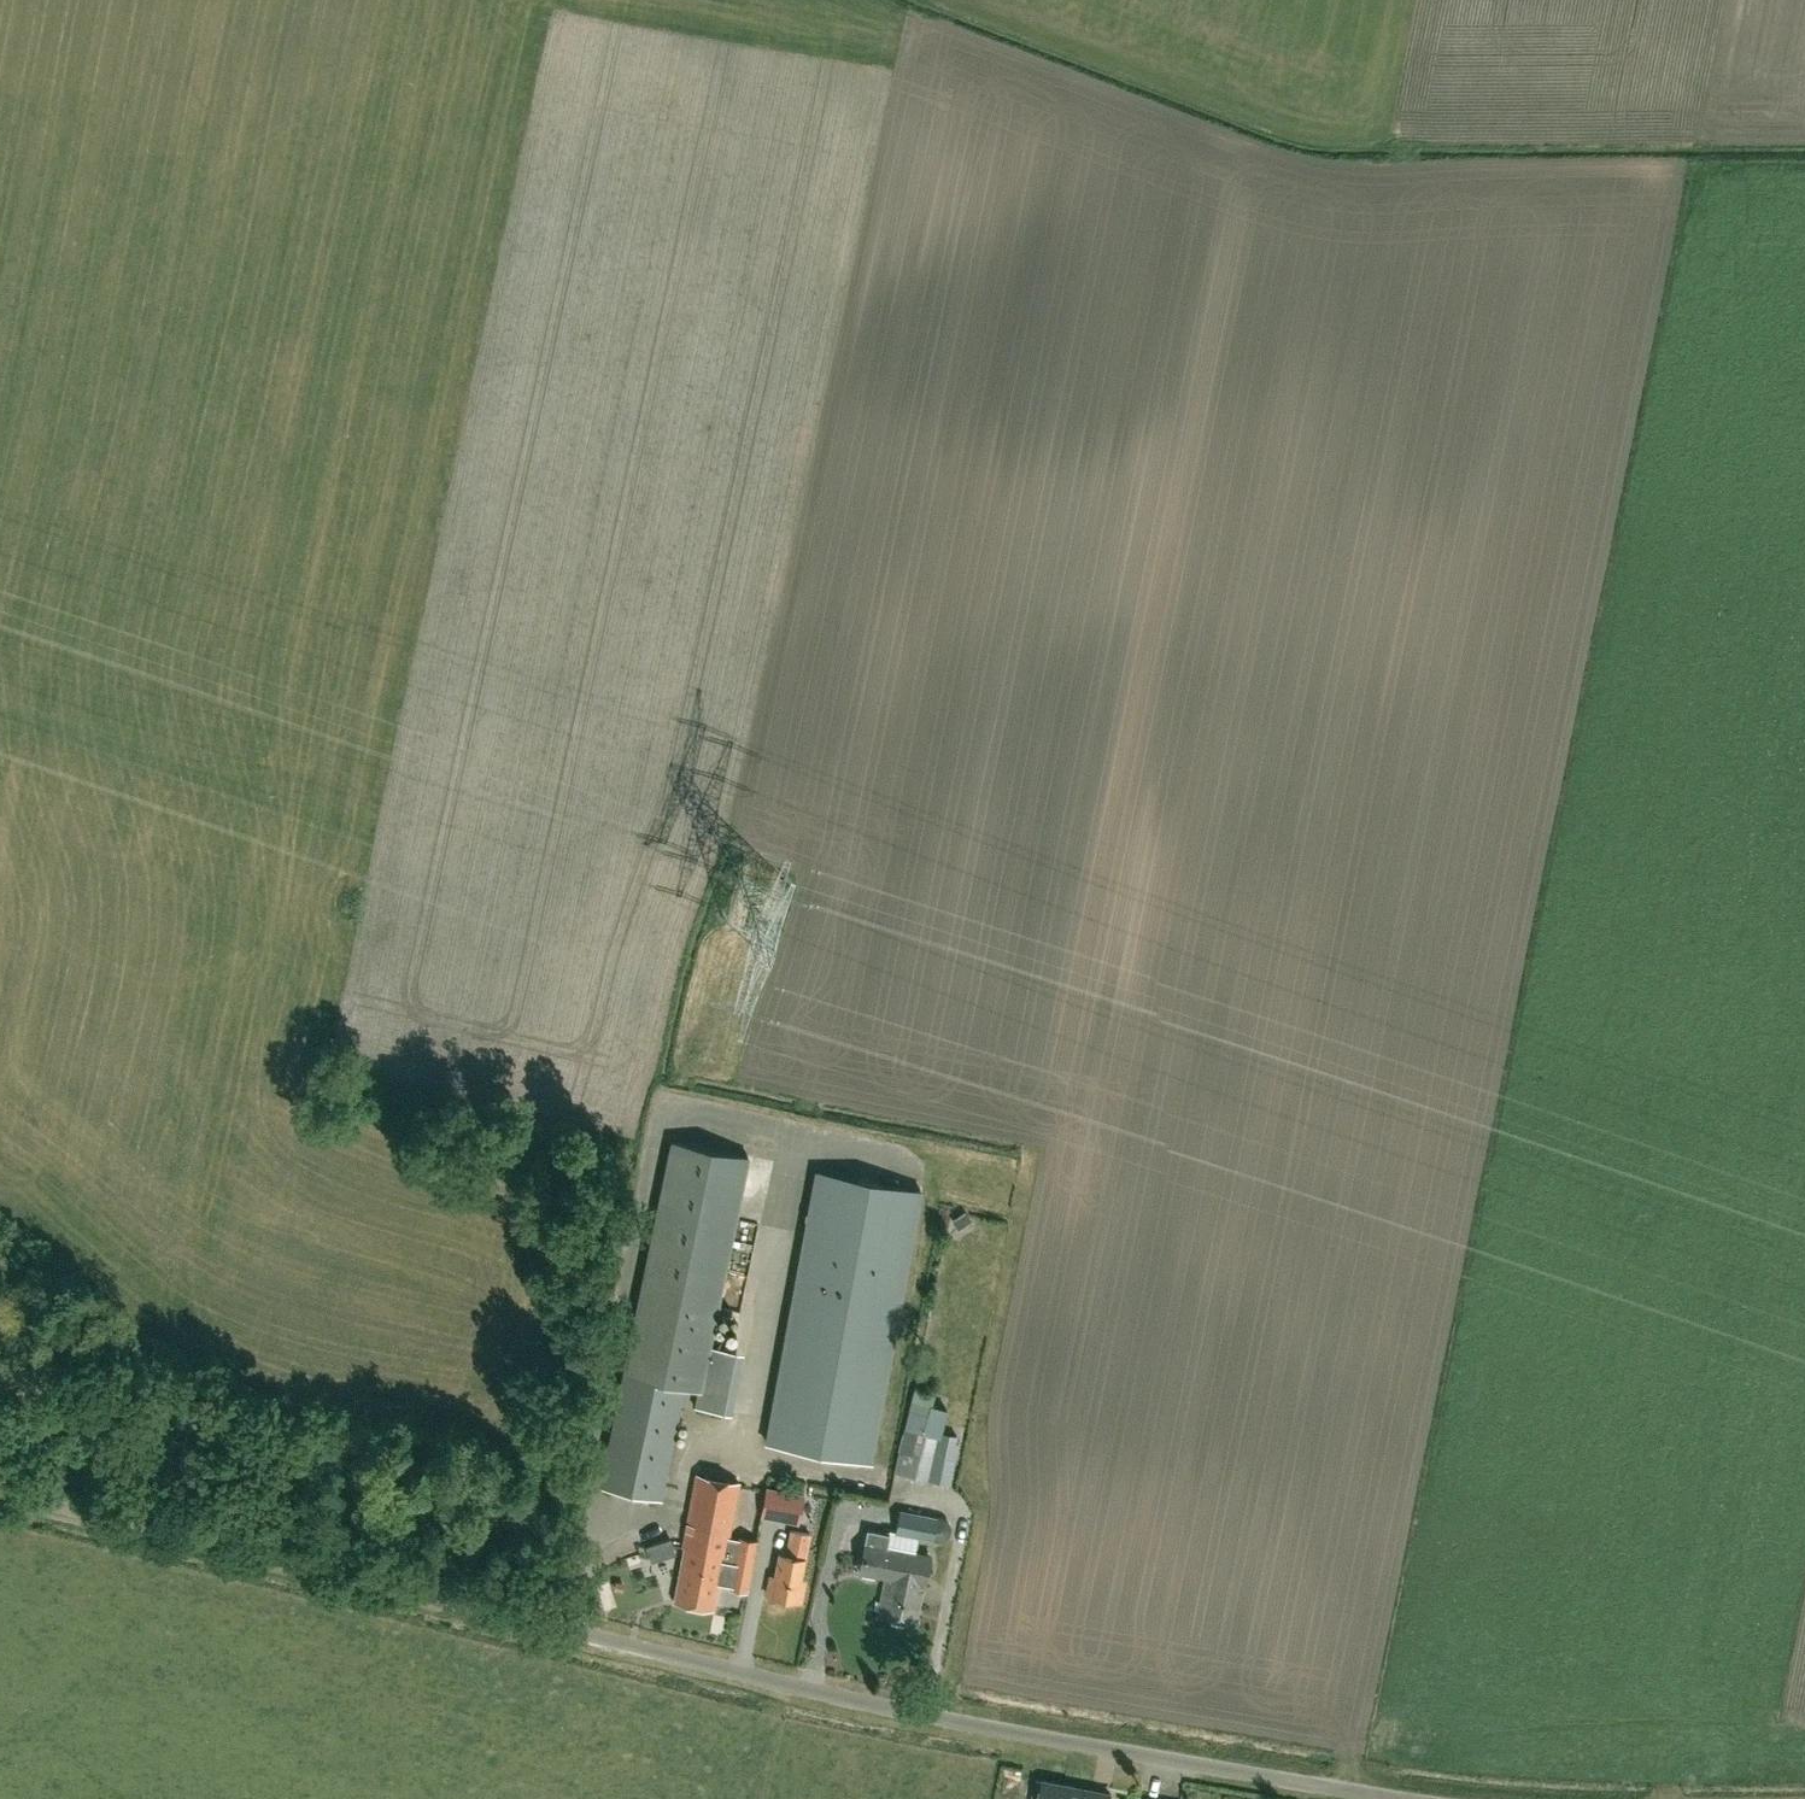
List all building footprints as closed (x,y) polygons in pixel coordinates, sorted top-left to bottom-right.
[(668,1139),(622,1373),(600,1485),(659,1497),(682,1385),(697,1388),(703,1389),(711,1346),(718,1313),(725,1277),(749,1158),(749,1155),(668,1139)] [(869,1459),(897,1307),(918,1187),(818,1169),(769,1441),(869,1459)] [(913,1390),(894,1471),(928,1479),(930,1479),(950,1483),(955,1459),(959,1438),(940,1434),(923,1430),(930,1404),(932,1404),(934,1394),(913,1390)] [(746,1590),(751,1567),(756,1539),(739,1536),(738,1538),(728,1537),(738,1482),(695,1474),(682,1546),(686,1547),(676,1601),(711,1607),(716,1581),(729,1583),(728,1587),(746,1590)] [(784,1490),(780,1520),(800,1522),(804,1493),(784,1490)] [(895,1531),(916,1535),(920,1513),(900,1509),(895,1531)] [(936,1516),(920,1513),(916,1535),(931,1539),(936,1516)] [(799,1576),(808,1532),(792,1528),(787,1553),(779,1551),(774,1574),(770,1573),(766,1592),(799,1599),(803,1577),(799,1576)] [(912,1574),(913,1568),(928,1571),(931,1555),(888,1546),(890,1534),(869,1530),(861,1570),(887,1576),(896,1578),(897,1572),(903,1573),(903,1572),(912,1574)] [(917,1624),(928,1571),(913,1568),(912,1574),(903,1572),(903,1573),(897,1572),(896,1578),(887,1576),(879,1616),(917,1624)] [(1042,1798),(1111,1798),(1112,1794),(1046,1781),(1042,1798)]
